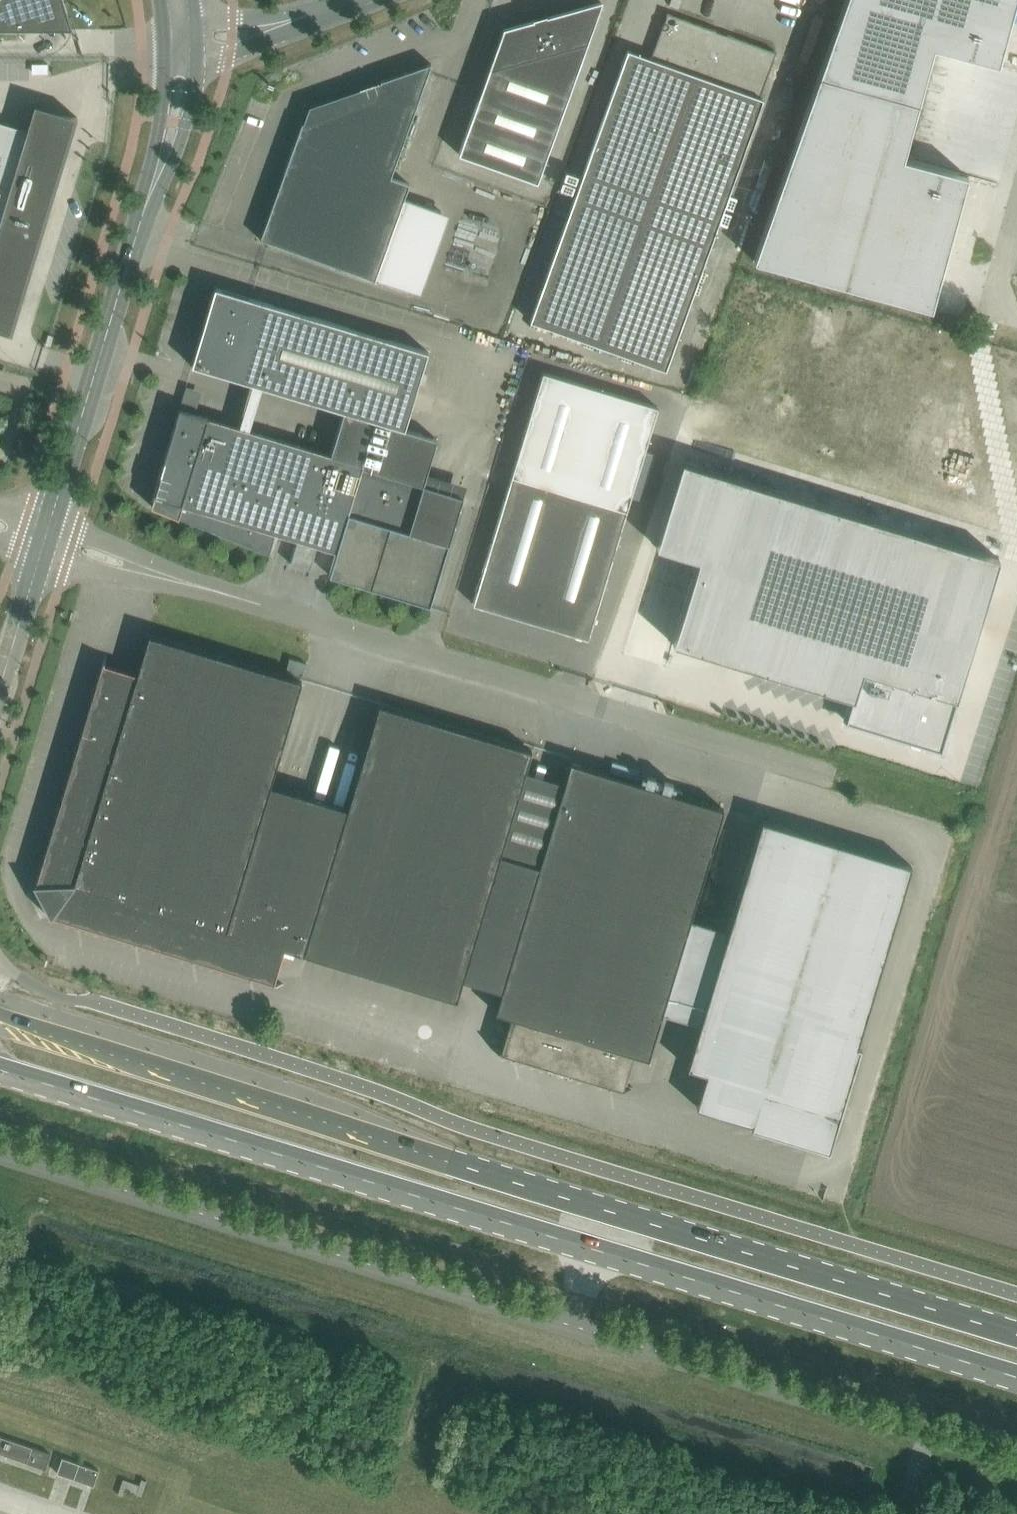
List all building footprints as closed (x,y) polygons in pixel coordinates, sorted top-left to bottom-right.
[(72,29),(63,0),(0,0),(0,29),(72,29)] [(533,20),(503,28),(488,71),(490,71),(497,96),(560,119),(602,0),(547,16),(547,15),(544,15),(545,17),(536,20),(535,18),(533,19),(533,20)] [(753,261),(932,310),(968,175),(904,158),(934,48),(999,66),(1016,0),(845,0),(753,261)] [(627,50),(530,321),(665,370),(763,99),(760,98),(776,52),(667,13),(651,58),(627,50)] [(261,239),(375,280),(412,291),(441,211),(404,198),(409,184),(390,177),(431,65),(431,63),(380,81),(380,82),(374,99),(303,124),(303,123),(302,123),(260,239),(261,240),(261,239)] [(537,182),(560,119),(497,96),(490,71),(488,71),(458,154),(537,182)] [(12,334),(12,331),(10,330),(73,119),(75,119),(76,117),(33,104),(26,129),(0,122),(0,330),(12,334)] [(78,262),(88,265),(91,255),(81,252),(78,262)] [(254,384),(247,408),(259,412),(266,388),(344,411),(336,436),(430,464),(438,439),(404,429),(428,351),(215,287),(209,305),(215,307),(211,318),(214,319),(191,365),(254,384)] [(543,372),(511,475),(473,604),(474,604),(587,638),(587,639),(588,639),(658,407),(543,372)] [(259,412),(247,408),(241,430),(207,420),(208,418),(198,414),(179,409),(150,506),(269,554),(279,523),(300,530),(290,564),(310,569),(320,536),(339,541),(329,575),(430,606),(463,496),(424,485),(430,464),(336,436),(330,456),(253,433),(259,412)] [(684,457),(656,543),(698,556),(671,640),(850,697),(843,719),(939,750),(1000,558),(684,457)] [(463,979),(500,854),(532,750),(379,704),(348,808),(270,784),(302,681),(149,634),(137,673),(104,663),(107,654),(105,653),(96,684),(93,686),(94,690),(79,742),(75,744),(77,747),(61,799),(58,801),(60,804),(44,856),(41,858),(42,862),(35,884),(33,884),(51,917),(52,915),(75,922),(76,925),(80,924),(132,939),(134,943),(137,941),(189,957),(191,960),(195,958),(247,974),(249,978),(252,976),(283,985),(284,984),(274,981),(284,948),(456,1000),(463,979)] [(285,672),(302,677),(306,663),(290,658),(285,672)] [(648,1058),(661,1014),(690,919),(724,809),(571,762),(539,866),(500,854),(463,979),(502,991),(495,1012),(510,1016),(501,1050),(491,1047),(490,1048),(511,1054),(512,1058),(516,1056),(606,1083),(608,1087),(612,1085),(632,1091),(632,1090),(623,1087),(633,1053),(648,1058)] [(690,919),(661,1014),(700,1025),(687,1067),(706,1073),(696,1106),(752,1123),(751,1127),(829,1150),(861,1046),(857,1045),(911,865),(762,820),(728,931),(690,919)] [(27,1462),(46,1469),(51,1453),(32,1447),(0,1436),(0,1453),(27,1462)] [(57,1473),(93,1485),(99,1470),(62,1457),(57,1473)]
